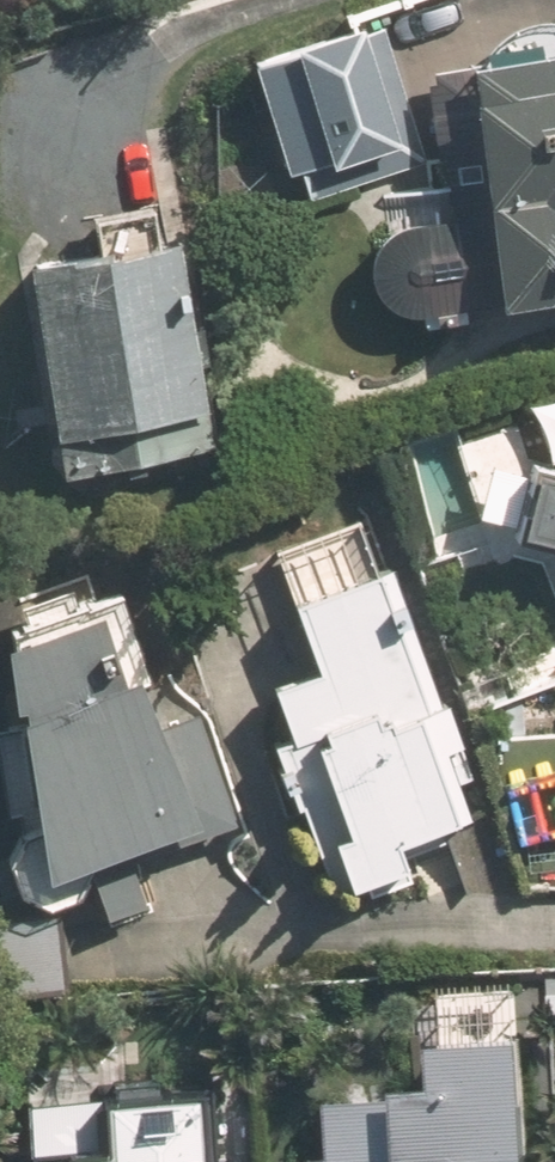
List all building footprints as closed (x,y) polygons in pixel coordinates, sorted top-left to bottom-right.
[(365,31),(362,23),(252,60),(291,174),(301,171),(310,196),(418,160),(412,142),(423,138),(384,24),(365,31)] [(436,70),(462,234),(438,238),(450,314),(554,298),(554,51),(436,70)] [(93,216),(98,247),(26,258),(61,473),(216,448),(181,236),(158,240),(152,206),(93,216)] [(479,518),(554,535),(554,460),(523,454),(519,436),(463,449),(479,518)] [(364,518),(273,550),(316,672),(276,686),(292,732),(269,740),(294,812),(305,808),(323,860),(338,855),(352,894),(414,872),(403,842),(466,819),(442,750),(462,743),(398,562),(382,567),(364,518)] [(176,843),(239,829),(212,714),(161,726),(123,608),(0,634),(0,646),(48,873),(173,834),(176,843)] [(550,1161),(522,1161),(522,1052),(431,1052),(431,1092),(329,1092),(329,1150),(315,1150),(315,1161),(550,1161)] [(214,1087),(136,1084),(136,1098),(109,1097),(110,1075),(25,1071),(21,1161),(211,1161),(214,1087)]
